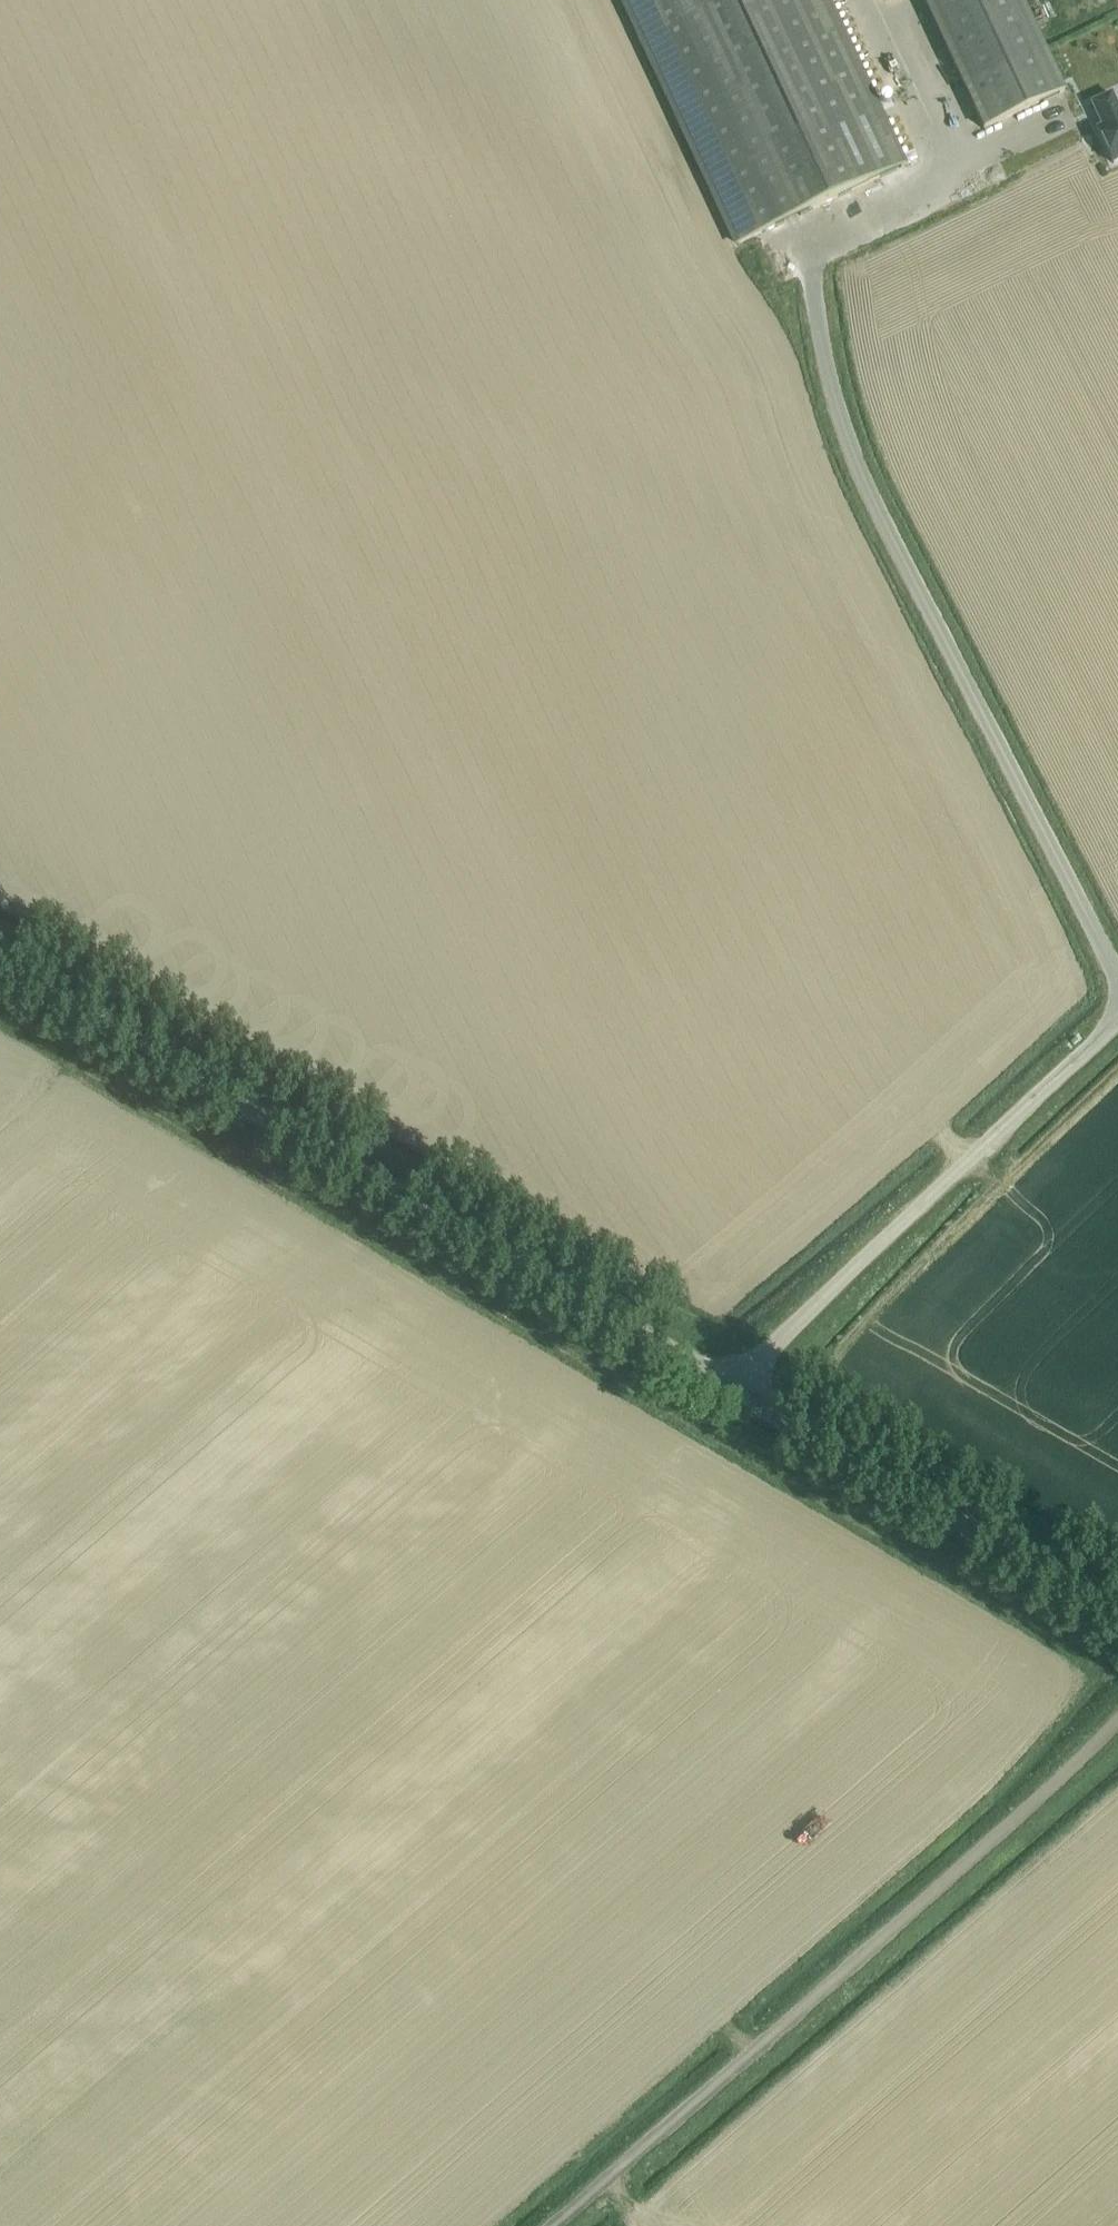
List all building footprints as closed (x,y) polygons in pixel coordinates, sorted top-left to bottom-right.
[(737,245),(903,168),(824,0),(622,0),(737,245)] [(1021,0),(923,0),(983,130),(1064,92),(1021,0)] [(1111,95),(1091,105),(1102,128),(1096,130),(1112,165),(1117,162),(1117,110),(1111,95)]
